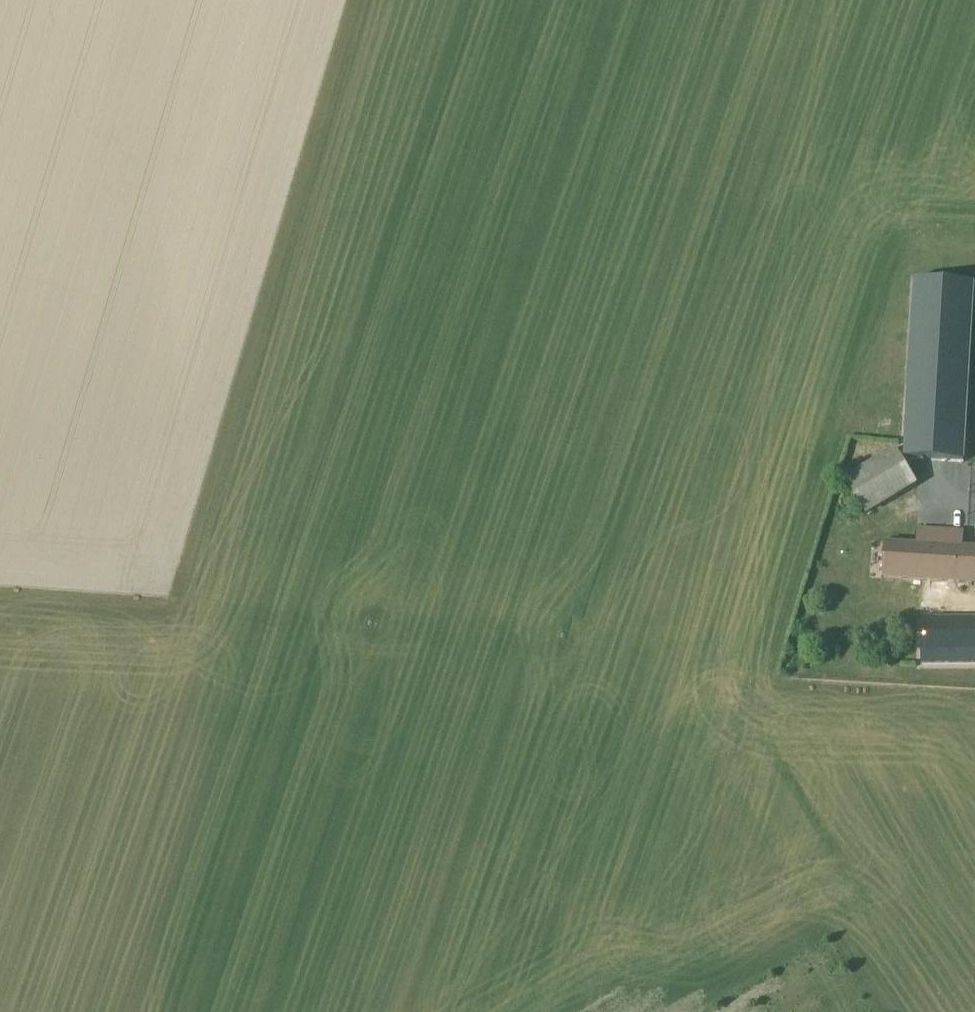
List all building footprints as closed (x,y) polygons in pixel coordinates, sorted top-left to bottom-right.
[(915,484),(894,449),(842,480),(864,516),(915,484)] [(967,493),(969,459),(942,459),(940,491),(967,493)] [(960,548),(961,532),(918,530),(916,545),(883,543),(880,579),(974,585),(974,549),(960,548)] [(919,620),(919,666),(974,665),(974,620),(919,620)]
